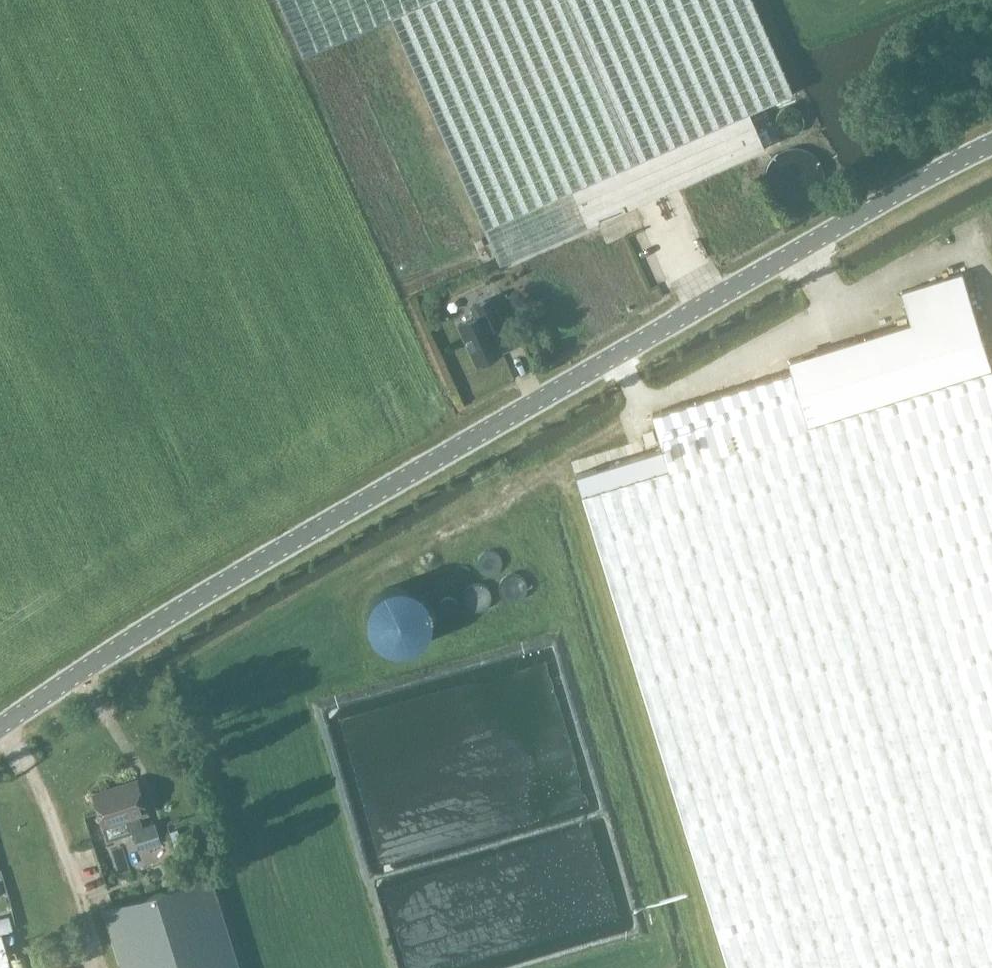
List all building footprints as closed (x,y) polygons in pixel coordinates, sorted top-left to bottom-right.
[(307,55),(394,17),(501,264),(588,226),(768,149),(753,115),(796,96),(754,0),(283,0),(307,55)] [(821,173),(820,167),(819,162),(815,156),(811,153),(803,148),(798,146),(791,146),(783,149),(777,153),(774,156),(770,164),(768,169),(768,173),(768,178),(770,183),(772,188),(776,192),(782,196),(785,198),(790,199),(795,199),(799,199),(805,197),(812,192),(816,189),(818,184),(820,179),(821,173)] [(583,499),(729,967),(991,967),(991,371),(961,273),(899,293),(909,324),(787,363),(790,373),(650,417),(668,473),(583,499)] [(491,330),(503,325),(491,298),(471,307),(476,319),(462,325),(479,364),(502,354),(491,330)] [(141,817),(149,814),(139,782),(95,796),(105,828),(129,820),(137,843),(160,836),(156,825),(145,828),(141,817)] [(123,967),(239,967),(211,877),(105,910),(123,967)] [(0,918),(0,931),(13,927),(10,915),(0,918)] [(2,933),(0,934),(0,967),(12,967),(2,933)]
